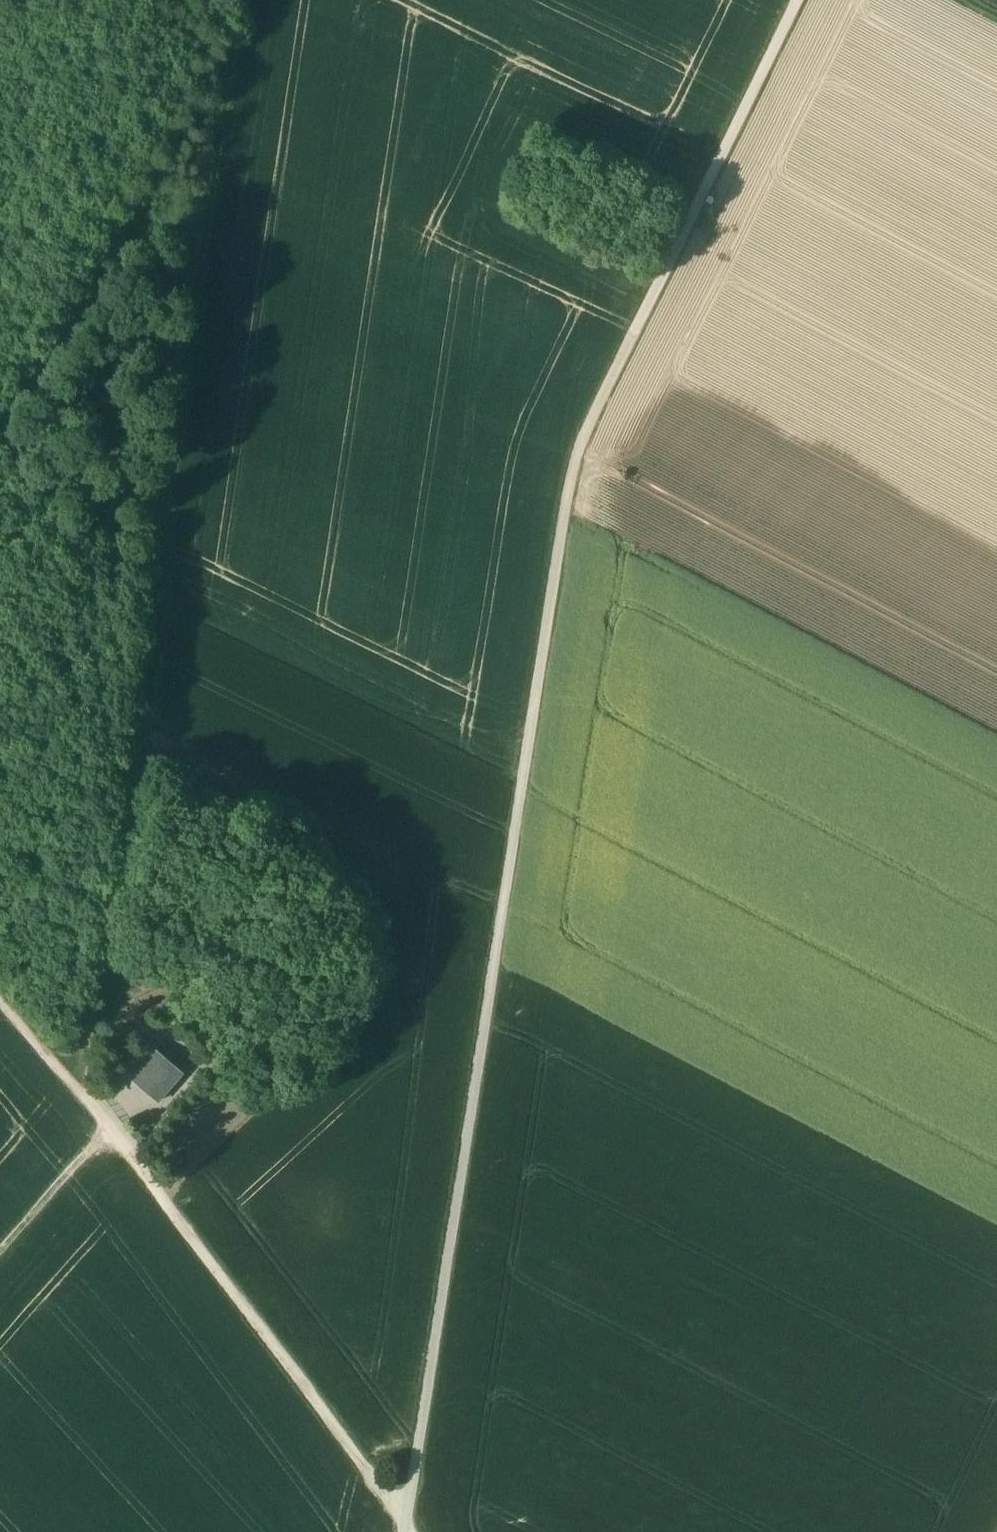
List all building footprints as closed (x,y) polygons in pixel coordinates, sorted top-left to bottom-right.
[(158,1102),(183,1073),(156,1051),(132,1079),(158,1102)]
